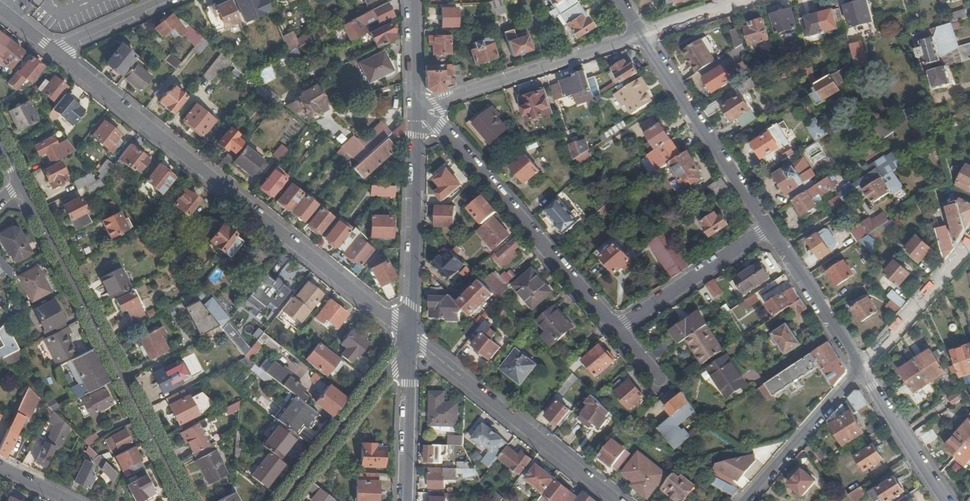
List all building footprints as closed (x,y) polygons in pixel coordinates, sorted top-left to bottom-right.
[(37,9),(40,6),(43,0),(31,0),(30,0),(28,3),(37,9)] [(266,0),(235,0),(245,22),(253,18),(271,10),(266,0)] [(488,2),(492,16),(505,12),(502,0),(494,0),(488,2)] [(580,0),(579,0),(548,0),(550,2),(558,15),(567,9),(576,3),(580,0)] [(857,3),(846,6),(852,27),(860,25),(874,21),(868,0),(857,3)] [(238,21),(229,1),(216,8),(215,4),(207,8),(208,11),(206,12),(213,26),(214,26),(216,32),(225,29),(225,27),(238,21)] [(395,17),(388,3),(369,13),(350,22),(342,25),(350,42),(368,33),(366,27),(377,22),(379,25),(395,17)] [(582,12),(576,3),(567,9),(558,15),(574,39),(592,27),(582,12)] [(457,8),(442,8),(442,28),(457,28),(457,8)] [(782,11),(772,14),(775,24),(777,34),(791,29),(797,28),(792,8),(782,11)] [(834,8),(820,12),(825,32),(840,29),(839,27),(845,26),(840,8),(835,9),(834,8)] [(350,22),(345,9),(337,13),(342,25),(350,22)] [(954,22),(967,18),(965,10),(952,14),(954,22)] [(807,16),(799,18),(805,38),(825,32),(820,12),(807,16)] [(202,37),(172,14),(154,28),(161,37),(173,27),(180,36),(186,32),(196,45),(202,37)] [(760,19),(755,20),(755,22),(753,22),(754,27),(746,29),(751,46),(769,40),(763,20),(761,20),(760,19)] [(540,26),(541,26),(539,21),(533,25),(534,30),(540,26)] [(960,22),(951,24),(953,31),(962,29),(960,22)] [(947,66),(962,61),(958,47),(953,31),(951,24),(951,23),(932,29),(913,34),(918,54),(924,73),(930,72),(947,66)] [(370,33),(377,48),(386,44),(395,39),(392,34),(394,33),(389,24),(370,33)] [(326,33),(333,30),(331,25),(324,28),(326,33)] [(744,43),(740,28),(731,31),(736,49),(744,43)] [(318,32),(317,30),(304,36),(307,43),(320,37),(318,32)] [(450,30),(440,31),(440,37),(433,37),(433,44),(433,54),(451,54),(450,30)] [(515,36),(513,30),(504,33),(508,45),(512,56),(531,50),(527,36),(518,38),(517,36),(515,36)] [(293,32),(282,37),(289,52),(294,49),(300,46),(297,40),(293,32)] [(304,36),(297,40),(300,46),(307,43),(304,36)] [(202,37),(196,45),(193,49),(199,53),(208,42),(202,37)] [(493,50),(489,38),(473,43),(475,49),(470,51),(474,64),(495,57),(493,50)] [(12,67),(23,53),(8,41),(0,50),(0,64),(4,67),(3,68),(5,73),(10,70),(12,67)] [(682,53),(697,75),(715,63),(709,51),(701,41),(682,53)] [(855,62),(858,72),(870,69),(866,55),(863,42),(850,45),(855,62)] [(736,49),(730,52),(737,61),(748,55),(744,43),(736,49)] [(969,59),(969,43),(958,47),(962,61),(969,59)] [(135,57),(121,45),(106,63),(121,75),(135,57)] [(294,49),(289,52),(285,54),(290,62),(299,58),(294,49)] [(247,72),(221,52),(203,75),(211,82),(218,73),(221,75),(230,64),(244,75),(245,74),(247,72)] [(392,71),(383,52),(359,63),(368,82),(392,71)] [(169,55),(164,60),(176,70),(180,65),(169,55)] [(27,87),(43,69),(31,59),(19,73),(17,71),(14,74),(8,81),(8,83),(14,89),(16,89),(22,82),(27,87)] [(137,59),(123,77),(140,91),(151,78),(141,70),(145,65),(137,59)] [(625,62),(613,69),(622,83),(638,73),(633,65),(629,68),(625,62)] [(853,76),(858,73),(858,72),(855,62),(850,65),(853,76)] [(264,83),(277,76),(269,64),(257,71),(264,83)] [(446,89),(455,86),(453,71),(452,65),(447,65),(447,75),(446,77),(443,77),(442,71),(437,71),(436,66),(425,66),(426,89),(432,93),(443,90),(443,84),(446,84),(446,89)] [(947,66),(930,72),(936,89),(952,83),(947,66)] [(732,81),(723,67),(715,73),(705,79),(715,93),(732,81)] [(813,67),(807,69),(812,87),(817,84),(818,84),(813,67)] [(455,86),(463,83),(460,69),(453,71),(455,86)] [(591,90),(586,71),(575,75),(576,77),(561,82),(562,84),(567,97),(567,98),(591,90)] [(846,84),(839,71),(837,73),(818,84),(817,84),(818,86),(814,88),(816,92),(812,95),(818,105),(827,101),(826,99),(842,89),(841,87),(846,84)] [(37,89),(55,103),(67,87),(54,77),(49,83),(45,80),(37,89)] [(754,77),(737,88),(745,95),(756,87),(754,77)] [(641,78),(615,95),(623,108),(626,106),(632,115),(652,102),(646,93),(649,91),(641,78)] [(562,84),(551,88),(555,101),(567,97),(562,84)] [(317,110),(319,109),(324,106),(327,105),(315,85),(301,94),(301,95),(295,99),(296,101),(291,104),(296,113),(301,117),(305,114),(306,118),(318,111),(317,110)] [(172,114),(186,97),(174,88),(169,94),(167,92),(159,102),(165,107),(165,108),(172,114)] [(724,96),(704,110),(710,118),(724,108),(733,121),(737,119),(743,128),(757,120),(742,97),(745,95),(737,88),(724,96)] [(553,114),(546,92),(521,100),(528,122),(553,114)] [(68,100),(63,95),(46,115),(53,123),(59,115),(72,125),(83,110),(69,99),(68,100)] [(296,114),(279,101),(275,106),(292,119),(296,114)] [(9,111),(18,129),(27,125),(27,126),(29,125),(28,124),(37,120),(27,102),(9,111)] [(287,106),(296,113),(291,104),(287,106)] [(215,120),(196,105),(183,121),(202,136),(215,120)] [(934,110),(937,121),(950,117),(947,106),(934,110)] [(500,116),(494,108),(475,125),(492,144),(508,130),(498,117),(500,116)] [(906,119),(917,116),(914,108),(904,110),(906,119)] [(91,115),(98,120),(102,114),(96,109),(91,115)] [(648,134),(660,126),(655,118),(643,126),(648,134)] [(816,141),(827,135),(821,125),(817,118),(814,120),(815,122),(808,127),(816,141)] [(18,129),(19,132),(38,122),(37,120),(28,124),(29,125),(27,126),(27,125),(18,129)] [(92,136),(112,152),(116,147),(117,148),(122,141),(119,138),(121,135),(104,122),(92,136)] [(404,122),(391,134),(397,143),(403,142),(404,122)] [(654,152),(672,140),(662,124),(660,126),(648,134),(647,134),(652,142),(649,144),(654,152)] [(792,147),(781,128),(778,125),(769,131),(771,134),(754,144),(763,159),(764,158),(771,169),(792,156),(794,152),(791,148),(792,147)] [(890,134),(883,125),(874,127),(882,139),(890,134)] [(228,147),(231,149),(234,152),(242,143),(236,138),(237,135),(230,129),(217,144),(225,150),(228,147)] [(53,163),(76,151),(67,141),(57,146),(53,137),(34,147),(39,155),(47,152),(53,163)] [(344,172),(346,173),(351,176),(356,172),(363,179),(395,149),(386,138),(369,153),(358,163),(354,160),(349,165),(344,172)] [(588,151),(591,150),(585,140),(571,149),(574,161),(576,159),(588,151)] [(682,156),(672,140),(654,152),(658,150),(667,166),(669,164),(682,156)] [(805,150),(815,164),(826,156),(817,142),(805,150)] [(149,160),(130,144),(118,159),(133,170),(134,168),(139,172),(149,160)] [(272,154),(278,160),(288,150),(282,144),(272,154)] [(369,153),(362,146),(360,144),(348,156),(354,160),(358,163),(369,153)] [(260,172),(266,164),(262,161),(262,160),(245,147),(233,162),(249,175),(255,168),(260,172)] [(231,149),(218,166),(223,171),(236,154),(234,152),(231,149)] [(340,149),(335,154),(349,165),(354,160),(348,156),(340,149)] [(894,171),(905,164),(896,150),(886,157),(886,155),(874,163),(877,168),(839,193),(840,195),(830,201),(835,209),(866,190),(865,189),(894,171)] [(593,158),(588,151),(576,159),(581,166),(593,158)] [(688,152),(682,156),(669,164),(686,189),(703,178),(699,172),(700,171),(688,152)] [(540,172),(526,155),(511,167),(526,184),(540,172)] [(856,161),(860,168),(866,164),(861,157),(856,161)] [(100,180),(101,181),(114,164),(107,159),(98,171),(101,174),(98,177),(100,180)] [(856,161),(844,168),(849,175),(860,168),(856,161)] [(49,181),(53,188),(57,185),(60,184),(68,180),(64,174),(66,173),(60,163),(43,172),(48,182),(49,181)] [(146,181),(162,193),(174,178),(159,165),(146,181)] [(968,165),(958,184),(969,190),(969,166),(968,165)] [(272,196),(288,176),(283,172),(277,166),(261,186),(272,196)] [(790,194),(794,200),(817,186),(811,179),(806,182),(796,168),(791,171),(787,167),(776,176),(789,195),(790,194)] [(462,187),(448,171),(437,181),(444,189),(437,194),(444,202),(462,187)] [(865,189),(866,190),(875,203),(891,192),(892,194),(895,194),(902,189),(904,186),(894,171),(865,189)] [(78,191),(85,187),(90,185),(86,177),(74,183),(78,191)] [(817,186),(794,200),(804,215),(818,206),(813,198),(821,192),(823,195),(835,187),(829,178),(817,186)] [(89,194),(105,186),(101,181),(100,180),(90,185),(85,187),(89,194)] [(731,191),(723,180),(709,189),(716,200),(731,191)] [(302,194),(291,185),(278,200),(290,209),(302,194)] [(394,186),(371,186),(371,195),(394,196),(394,186)] [(927,195),(931,211),(942,208),(937,189),(926,192),(927,195)] [(174,205),(187,216),(200,200),(192,194),(191,194),(186,190),(174,205)] [(720,205),(734,196),(731,191),(716,200),(720,205)] [(316,205),(305,196),(292,211),(304,221),(316,205)] [(484,225),(498,213),(484,196),(470,209),(475,215),(474,215),(478,219),(478,218),(484,225)] [(557,197),(544,209),(546,211),(558,225),(557,226),(564,235),(583,219),(575,210),(572,214),(557,197)] [(76,231),(93,222),(80,198),(64,206),(76,231)] [(969,223),(969,204),(957,198),(958,201),(966,231),(969,223)] [(606,206),(610,211),(614,217),(616,216),(615,213),(619,210),(613,201),(609,204),(606,206)] [(959,244),(966,231),(958,201),(956,201),(953,202),(953,205),(948,206),(959,244)] [(456,207),(447,207),(437,206),(436,227),(455,228),(456,207)] [(606,206),(597,214),(601,218),(610,211),(606,206)] [(319,233),(332,217),(320,208),(308,224),(319,233)] [(558,225),(546,211),(544,213),(556,227),(557,226),(558,225)] [(123,220),(119,212),(102,221),(111,237),(131,227),(127,218),(123,220)] [(729,225),(723,217),(719,219),(716,215),(710,219),(708,216),(706,218),(707,221),(702,224),(711,237),(729,225)] [(391,217),(372,216),(371,237),(391,238),(391,217)] [(876,230),(883,225),(887,223),(883,217),(873,223),(871,220),(863,226),(868,234),(876,229),(876,230)] [(510,236),(495,218),(479,232),(494,250),(510,236)] [(203,231),(206,233),(209,233),(213,227),(212,225),(209,222),(206,223),(202,227),(203,231)] [(337,247),(349,231),(337,222),(325,238),(337,247)] [(215,246),(230,258),(243,242),(235,235),(236,235),(228,228),(227,229),(222,225),(210,241),(215,245),(215,246)] [(882,234),(888,240),(893,234),(883,225),(876,230),(882,234)] [(857,242),(861,240),(868,234),(863,226),(852,233),(857,242)] [(945,260),(955,249),(947,226),(936,228),(940,242),(945,260)] [(350,232),(338,248),(360,266),(373,250),(356,237),(360,232),(354,227),(350,232)] [(31,253),(19,230),(13,228),(0,235),(0,239),(9,256),(10,255),(14,262),(31,253)] [(861,240),(874,252),(875,239),(876,229),(868,234),(861,240)] [(819,233),(809,240),(822,259),(832,252),(831,250),(837,246),(838,243),(829,230),(820,235),(819,233)] [(658,237),(682,273),(690,268),(666,232),(658,237)] [(918,236),(907,248),(921,261),(932,249),(918,236)] [(649,243),(673,278),(682,273),(658,237),(649,243)] [(520,247),(513,239),(491,258),(501,269),(506,265),(508,266),(517,258),(513,253),(520,247)] [(251,254),(260,261),(268,251),(259,245),(251,254)] [(599,262),(606,268),(609,265),(616,274),(624,268),(626,271),(633,264),(631,261),(617,245),(602,258),(603,259),(599,262)] [(172,267),(173,269),(187,252),(181,247),(169,263),(172,267)] [(466,265),(453,252),(452,251),(443,259),(442,257),(434,265),(450,281),(466,265)] [(707,254),(705,251),(689,262),(691,266),(707,254)] [(11,280),(13,270),(0,256),(0,268),(11,280)] [(394,277),(386,261),(371,269),(379,285),(394,277)] [(832,270),(844,282),(854,275),(845,261),(832,270)] [(897,261),(886,273),(901,285),(911,273),(897,261)] [(769,277),(759,262),(734,279),(744,294),(769,277)] [(19,276),(32,302),(51,293),(38,267),(19,276)] [(170,275),(176,272),(173,269),(172,267),(166,270),(170,275)] [(474,273),(468,267),(462,273),(468,279),(474,273)] [(111,299),(131,289),(121,268),(101,279),(111,299)] [(839,286),(844,282),(832,270),(829,273),(839,286)] [(553,293),(534,271),(514,287),(534,309),(553,293)] [(279,287),(265,275),(249,295),(265,308),(268,303),(275,309),(289,290),(281,284),(279,287)] [(461,314),(465,310),(459,304),(432,277),(432,282),(441,289),(432,289),(431,307),(434,307),(434,318),(451,319),(451,321),(461,322),(461,314)] [(714,281),(706,287),(714,299),(723,294),(714,281)] [(294,299),(291,298),(281,310),(291,318),(293,315),(300,321),(322,294),(307,282),(294,299)] [(487,302),(495,294),(482,282),(459,304),(465,310),(472,317),(483,306),(486,309),(490,305),(487,302)] [(765,302),(792,288),(789,282),(762,295),(765,302)] [(802,300),(794,289),(784,296),(783,295),(767,305),(776,317),(802,300)] [(902,309),(908,303),(893,290),(887,296),(892,300),(902,309)] [(227,323),(231,318),(212,295),(211,296),(206,291),(198,300),(215,321),(222,329),(227,323)] [(127,307),(128,310),(139,305),(132,292),(116,301),(121,310),(127,307)] [(224,331),(222,329),(215,321),(198,300),(194,295),(182,302),(204,342),(224,331)] [(759,301),(755,295),(742,303),(746,309),(759,301)] [(864,303),(875,313),(878,311),(869,298),(864,303)] [(347,314),(329,299),(314,318),(321,323),(325,319),(336,328),(347,314)] [(502,302),(499,299),(482,319),(481,317),(477,321),(482,327),(484,324),(502,302)] [(802,300),(776,317),(746,337),(748,340),(786,315),(791,317),(796,313),(798,316),(808,310),(802,300)] [(896,316),(902,309),(892,300),(886,306),(896,316)] [(55,333),(67,327),(54,302),(35,311),(45,331),(52,327),(55,333)] [(862,323),(875,313),(864,303),(854,309),(862,323)] [(139,305),(128,310),(133,320),(143,315),(145,311),(143,307),(139,305)] [(725,315),(719,306),(714,309),(720,318),(725,315)] [(553,345),(573,328),(555,307),(538,321),(547,332),(544,335),(553,345)] [(150,318),(157,315),(154,310),(148,313),(150,318)] [(291,318),(281,310),(278,315),(296,330),(302,322),(300,321),(293,315),(291,318)] [(700,313),(688,321),(692,326),(702,320),(707,327),(709,326),(700,313)] [(482,327),(477,321),(476,320),(465,334),(471,340),(482,327)] [(672,332),(680,345),(686,341),(707,327),(702,320),(692,326),(688,321),(672,332)] [(6,322),(0,328),(0,339),(3,346),(0,347),(0,360),(19,349),(6,322)] [(227,323),(222,329),(224,331),(245,357),(250,350),(227,323)] [(484,324),(482,327),(471,340),(470,342),(492,359),(502,348),(493,340),(498,334),(484,324)] [(57,363),(76,353),(67,336),(71,333),(68,326),(67,327),(55,333),(44,339),(57,363)] [(801,346),(788,326),(774,335),(786,355),(801,346)] [(167,334),(163,327),(158,330),(161,337),(167,334)] [(686,341),(703,365),(723,352),(707,327),(686,341)] [(150,359),(168,350),(161,337),(158,330),(140,339),(144,346),(140,347),(143,354),(147,352),(150,359)] [(342,356),(351,363),(357,355),(359,356),(369,343),(358,334),(352,330),(350,334),(346,339),(342,343),(348,348),(342,356)] [(358,334),(369,343),(372,340),(360,331),(358,334)] [(281,346),(264,333),(250,350),(245,357),(246,357),(250,361),(256,353),(262,345),(275,354),(281,346)] [(821,366),(835,388),(846,375),(847,371),(829,343),(766,385),(774,397),(786,389),(791,396),(803,388),(799,381),(817,369),(814,365),(818,362),(821,366)] [(326,376),(339,359),(319,344),(306,360),(326,376)] [(663,344),(652,354),(657,360),(670,352),(663,344)] [(969,345),(952,351),(956,361),(957,364),(969,359),(969,349),(969,345)] [(615,363),(601,347),(584,361),(598,377),(615,363)] [(4,364),(22,355),(19,349),(0,360),(4,364)] [(88,393),(109,382),(92,349),(72,360),(88,393)] [(907,378),(908,381),(923,371),(916,360),(909,349),(904,353),(906,356),(912,363),(908,365),(901,369),(907,378)] [(537,366),(517,350),(503,368),(523,384),(537,366)] [(916,360),(923,371),(938,361),(936,358),(931,350),(916,360)] [(748,385),(729,356),(709,369),(728,398),(748,385)] [(251,369),(255,364),(250,361),(246,357),(245,358),(240,361),(251,369)] [(958,367),(962,377),(969,374),(969,359),(957,364),(958,367)] [(923,371),(931,382),(945,372),(940,363),(938,361),(923,371)] [(70,367),(67,362),(60,366),(62,371),(70,367)] [(295,395),(306,404),(308,402),(305,400),(307,397),(302,393),(305,389),(289,377),(292,373),(283,367),(282,369),(273,362),(265,373),(278,382),(295,395)] [(165,368),(163,363),(151,369),(164,393),(182,383),(173,364),(165,368)] [(916,392),(931,382),(923,371),(908,381),(910,383),(916,392)] [(644,397),(631,381),(625,386),(620,381),(612,389),(630,410),(644,397)] [(317,405),(332,416),(346,398),(330,385),(316,402),(317,405)] [(766,385),(753,394),(762,406),(774,397),(766,385)] [(77,399),(84,395),(79,386),(72,389),(77,399)] [(28,387),(17,410),(0,447),(0,456),(6,459),(18,433),(21,435),(38,397),(28,387)] [(55,393),(57,398),(64,393),(62,389),(55,393)] [(92,412),(93,414),(112,404),(104,389),(88,398),(90,403),(85,406),(89,413),(92,412)] [(856,389),(847,400),(854,411),(869,402),(861,390),(856,389)] [(187,396),(184,390),(178,393),(181,399),(187,396)] [(950,397),(954,404),(964,397),(960,390),(950,397)] [(57,398),(54,399),(58,407),(74,399),(70,391),(64,393),(57,398)] [(201,392),(190,398),(197,412),(200,411),(201,413),(212,402),(201,392)] [(430,425),(458,426),(458,403),(444,403),(445,393),(431,392),(430,425)] [(178,393),(166,399),(180,424),(199,415),(197,412),(190,398),(189,396),(187,396),(181,399),(178,393)] [(658,429),(673,447),(689,436),(684,430),(682,432),(678,427),(696,412),(684,394),(666,409),(672,417),(658,429)] [(309,421),(316,412),(306,404),(295,395),(276,419),(294,432),(302,422),(305,418),(309,421)] [(54,399),(45,404),(49,408),(52,410),(58,407),(54,399)] [(605,410),(591,399),(586,405),(589,407),(579,421),(590,430),(595,424),(601,428),(609,420),(606,418),(609,415),(604,411),(605,410)] [(561,427),(573,412),(559,401),(547,416),(561,427)] [(226,415),(239,410),(237,403),(224,408),(226,415)] [(842,405),(837,411),(857,443),(865,438),(862,434),(864,432),(863,430),(850,410),(847,412),(842,405)] [(54,427),(46,443),(45,443),(43,447),(36,462),(45,467),(55,446),(60,449),(70,428),(53,412),(52,410),(49,408),(43,421),(54,427)] [(837,411),(828,420),(844,445),(846,444),(849,448),(857,443),(837,411)] [(7,413),(0,428),(0,440),(12,416),(7,413)] [(189,444),(194,454),(195,453),(208,446),(197,427),(202,425),(204,427),(212,423),(210,418),(201,423),(201,422),(196,424),(183,431),(180,433),(187,445),(189,444)] [(280,459),(298,436),(294,432),(276,419),(276,418),(263,434),(268,438),(262,445),(280,459)] [(862,434),(865,438),(884,426),(880,420),(863,430),(864,432),(862,434)] [(969,440),(969,420),(959,432),(969,441),(969,440)] [(181,427),(183,431),(196,424),(194,421),(181,427)] [(500,457),(508,447),(510,444),(485,424),(473,439),(483,447),(485,444),(500,457)] [(915,431),(920,438),(930,430),(926,424),(915,431)] [(106,440),(112,453),(132,443),(125,430),(106,440)] [(954,453),(957,455),(969,441),(959,432),(947,446),(954,453)] [(83,440),(88,445),(98,440),(95,433),(83,440)] [(689,436),(673,447),(675,450),(690,437),(689,436)] [(464,438),(450,437),(450,446),(464,446),(464,438)] [(610,444),(623,455),(625,453),(611,441),(609,444),(610,444)] [(959,457),(967,464),(969,461),(969,442),(969,441),(957,455),(959,457)] [(208,446),(195,453),(198,460),(197,461),(202,470),(203,470),(210,483),(228,474),(223,465),(224,464),(214,443),(208,446)] [(361,466),(384,467),(384,448),(376,448),(376,444),(362,444),(361,466)] [(618,472),(628,459),(623,455),(610,444),(600,456),(614,467),(613,468),(618,472)] [(875,445),(858,456),(866,470),(884,459),(875,445)] [(442,463),(442,458),(436,458),(436,455),(442,455),(447,455),(448,447),(427,446),(427,462),(442,463)] [(821,446),(815,451),(825,464),(831,460),(821,446)] [(131,475),(145,468),(134,447),(115,456),(123,471),(127,468),(131,475)] [(500,457),(499,458),(520,475),(533,460),(524,453),(521,457),(508,447),(500,457)] [(112,458),(108,451),(98,455),(105,462),(112,458)] [(719,461),(712,474),(733,486),(757,459),(753,452),(719,461)] [(260,466),(275,478),(284,465),(270,453),(260,466)] [(101,470),(113,482),(117,474),(105,462),(98,455),(93,461),(102,470),(101,470)] [(612,469),(613,468),(614,467),(600,456),(597,458),(612,469)] [(651,465),(639,456),(625,473),(637,482),(634,486),(648,498),(666,475),(652,464),(651,465)] [(90,473),(94,465),(85,460),(75,481),(89,488),(94,479),(95,476),(90,473)] [(521,477),(526,481),(538,465),(533,461),(521,477)] [(542,494),(543,495),(549,488),(548,487),(555,479),(538,465),(526,481),(528,483),(530,483),(531,482),(541,490),(541,493),(542,494)] [(267,487),(275,478),(260,466),(252,475),(267,487)] [(798,467),(794,471),(797,474),(789,483),(802,495),(816,480),(802,468),(801,470),(798,467)] [(127,468),(123,471),(126,478),(131,475),(127,468)] [(449,469),(430,468),(429,488),(444,489),(445,473),(449,473),(449,469)] [(379,474),(360,473),(358,473),(357,500),(378,500),(379,474)] [(674,474),(662,489),(677,500),(678,500),(680,498),(684,500),(685,500),(696,487),(683,477),(681,479),(674,474)] [(137,500),(139,500),(155,493),(146,476),(128,485),(137,500)] [(723,482),(715,477),(712,483),(720,487),(723,482)] [(869,490),(876,500),(882,496),(885,500),(888,500),(905,491),(895,477),(879,487),(877,485),(869,490)] [(579,498),(557,481),(546,495),(553,500),(577,500),(579,498)] [(312,482),(309,487),(316,493),(312,499),(314,500),(336,500),(312,482)] [(744,492),(727,484),(724,491),(735,497),(736,495),(744,492)] [(866,494),(860,486),(848,494),(854,500),(866,494)] [(586,492),(578,500),(597,500),(586,492)] [(219,500),(238,500),(234,493),(231,494),(219,500)] [(426,493),(426,499),(431,499),(431,500),(448,500),(448,493),(426,493)] [(504,498),(498,493),(491,500),(502,500),(504,498)]
